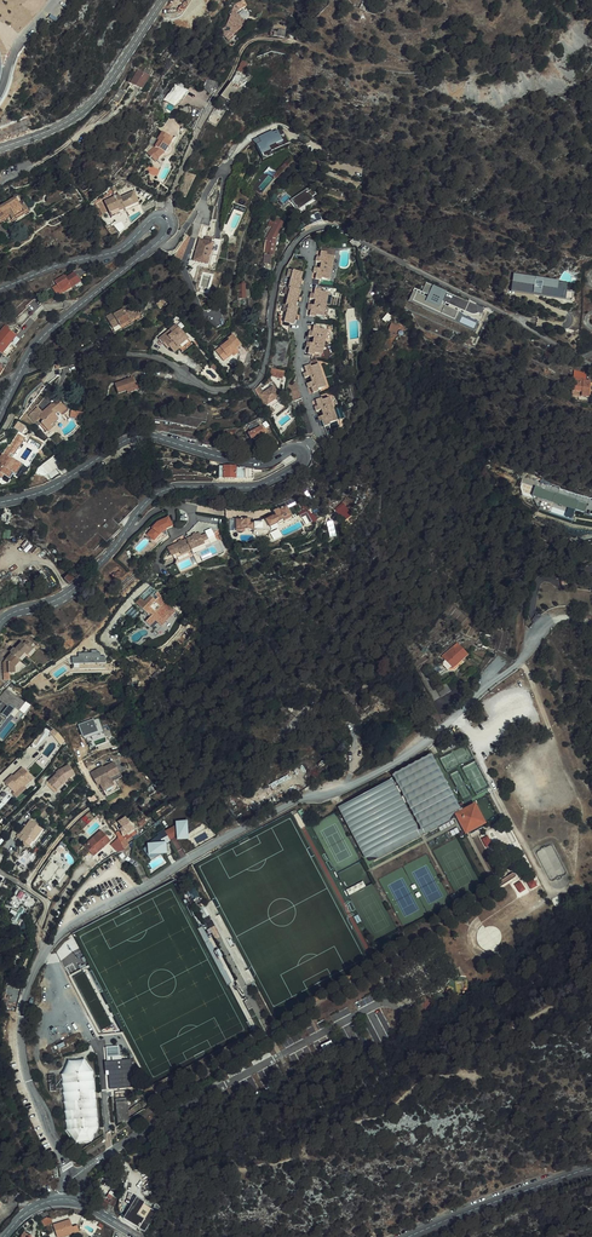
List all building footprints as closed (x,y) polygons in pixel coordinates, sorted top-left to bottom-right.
[(228,2),(226,0),(218,0),(210,12),(217,17),(228,2)] [(364,2),(368,3),(365,10),(370,11),(372,5),(374,0),(365,0),(364,2)] [(368,3),(364,2),(361,10),(369,13),(370,11),(365,10),(368,3)] [(229,40),(247,25),(237,13),(233,11),(228,26),(221,32),(229,40)] [(247,70),(242,67),(236,76),(230,84),(229,86),(221,97),(217,102),(217,103),(223,108),(227,102),(237,109),(250,92),(244,87),(248,83),(243,80),(240,84),(238,83),(241,79),(240,79),(247,70)] [(139,71),(132,83),(142,90),(150,78),(139,71)] [(211,78),(207,82),(207,85),(204,88),(211,93),(215,88),(218,89),(220,85),(211,78)] [(174,96),(170,102),(176,107),(182,101),(189,91),(184,88),(184,89),(179,85),(173,95),(174,96)] [(120,105),(127,93),(121,90),(114,101),(120,105)] [(170,102),(167,107),(173,111),(176,107),(170,102)] [(196,132),(201,122),(194,118),(190,126),(196,132)] [(176,140),(164,131),(155,146),(157,148),(150,154),(149,154),(157,162),(167,153),(168,153),(170,153),(171,152),(172,151),(172,150),(171,148),(170,147),(176,140)] [(279,139),(277,134),(273,135),(264,139),(263,137),(258,139),(260,144),(255,146),(261,160),(270,156),(270,154),(269,153),(287,146),(284,137),(279,139)] [(147,150),(150,154),(157,148),(155,146),(151,142),(147,150)] [(288,147),(287,146),(269,153),(270,154),(288,147)] [(161,172),(150,167),(147,174),(158,179),(161,172)] [(298,209),(313,199),(307,189),(291,198),(298,209)] [(136,197),(135,196),(128,200),(123,202),(122,199),(107,207),(116,223),(143,210),(136,197)] [(97,200),(101,214),(107,212),(104,198),(97,200)] [(11,219),(14,224),(30,213),(23,203),(20,205),(16,199),(0,209),(0,226),(11,219)] [(274,234),(278,236),(285,226),(280,223),(274,234)] [(206,265),(216,268),(223,242),(207,237),(206,242),(200,240),(194,261),(206,265)] [(264,253),(264,262),(272,262),(273,253),(264,253)] [(332,275),(328,274),(331,264),(326,263),(326,262),(320,260),(319,266),(316,266),(315,270),(320,272),(320,274),(331,277),(332,275)] [(321,286),(325,287),(328,278),(331,278),(331,277),(320,274),(319,277),(313,276),(312,281),(315,281),(314,287),(319,288),(320,289),(321,286)] [(559,280),(516,274),(514,289),(563,296),(565,282),(558,281),(559,280)] [(68,283),(66,280),(56,286),(63,298),(82,288),(77,278),(68,283)] [(290,285),(288,294),(289,295),(297,297),(302,281),(292,278),(290,285)] [(246,283),(239,283),(238,290),(239,290),(239,300),(247,300),(247,289),(245,289),(246,283)] [(443,301),(447,292),(426,283),(422,292),(415,289),(412,294),(416,295),(413,301),(455,320),(459,312),(464,314),(465,311),(443,301)] [(297,297),(289,295),(287,301),(284,311),(286,312),(294,314),(299,298),(297,297)] [(324,314),(325,310),(322,309),(325,300),(320,299),(320,298),(317,297),(314,296),(312,303),(309,302),(308,307),(314,308),(313,311),(324,314)] [(128,324),(127,323),(137,316),(128,303),(103,323),(112,334),(117,329),(119,331),(128,324)] [(314,323),(319,325),(321,315),(324,316),(324,314),(313,311),(313,314),(307,312),(306,317),(309,318),(308,324),(314,325),(314,323)] [(297,315),(294,314),(286,312),(285,318),(282,328),(292,332),(297,315)] [(389,325),(387,322),(381,328),(384,330),(389,325)] [(170,344),(179,337),(169,325),(163,331),(161,327),(150,336),(155,342),(157,340),(161,344),(166,350),(171,346),(170,344)] [(389,344),(391,339),(394,333),(390,331),(386,342),(389,344)] [(16,340),(8,333),(1,340),(0,339),(0,356),(5,360),(14,351),(10,347),(16,340)] [(324,348),(321,347),(323,338),(318,337),(318,335),(312,334),(310,340),(307,339),(306,344),(312,345),(311,348),(323,351),(324,348)] [(224,361),(226,363),(231,359),(232,361),(236,357),(233,354),(239,349),(232,340),(226,344),(227,346),(214,356),(220,364),(224,361)] [(282,344),(272,345),(268,370),(282,377),(283,373),(285,373),(287,364),(285,363),(288,346),(282,344)] [(307,355),(305,361),(310,362),(312,362),(312,360),(317,361),(320,352),(323,353),(323,351),(311,348),(311,350),(305,349),(304,354),(307,355)] [(587,372),(574,370),(573,377),(582,378),(582,380),(586,380),(587,372)] [(308,382),(309,386),(319,382),(319,380),(316,380),(313,372),(308,373),(308,371),(302,373),(304,379),(301,380),(302,384),(308,382)] [(282,378),(273,376),(271,383),(279,386),(282,378)] [(573,377),(572,391),(581,392),(581,396),(591,397),(591,381),(586,380),(582,380),(582,378),(573,377)] [(120,397),(138,391),(134,381),(116,388),(120,397)] [(308,394),(310,400),(316,398),(317,398),(316,396),(320,395),(317,385),(320,384),(319,382),(309,386),(310,388),(304,391),(305,395),(308,394)] [(293,389),(290,390),(285,391),(287,398),(289,398),(295,396),(293,389)] [(257,406),(261,412),(275,403),(270,394),(260,399),(255,392),(251,395),(257,406)] [(295,396),(289,398),(287,398),(286,399),(289,408),(291,407),(293,407),(298,405),(295,396)] [(263,416),(278,407),(275,403),(261,412),(263,416)] [(293,407),(293,408),(296,418),(303,439),(304,440),(308,441),(309,437),(299,408),(298,405),(293,407)] [(318,416),(320,419),(331,415),(330,413),(327,415),(324,405),(320,406),(319,405),(318,405),(313,407),(314,412),(311,413),(313,418),(318,416)] [(72,410),(70,416),(77,418),(79,412),(72,410)] [(64,412),(59,419),(62,420),(58,426),(56,424),(51,432),(51,436),(54,439),(52,443),(60,449),(73,429),(69,427),(71,423),(68,421),(71,417),(64,412)] [(326,429),(331,428),(328,419),(331,418),(331,415),(320,419),(320,422),(315,423),(316,428),(319,427),(321,433),(327,431),(326,429)] [(22,433),(27,428),(19,421),(14,427),(22,433)] [(257,430),(254,426),(245,431),(247,435),(257,430)] [(256,444),(262,440),(258,432),(244,440),(248,446),(255,443),(256,444)] [(15,438),(10,447),(9,446),(1,459),(0,459),(0,468),(0,469),(0,482),(1,480),(8,484),(11,479),(15,482),(22,470),(7,461),(9,458),(12,460),(22,443),(15,438)] [(231,468),(215,468),(216,480),(250,480),(250,471),(237,469),(232,469),(232,468),(231,468)] [(535,487),(532,497),(569,508),(566,518),(572,520),(575,510),(585,513),(588,502),(535,487)] [(566,490),(564,494),(587,501),(588,497),(566,490)] [(335,508),(344,521),(350,516),(347,511),(349,510),(343,501),(335,508)] [(278,515),(279,516),(274,519),(275,521),(273,522),(272,521),(265,525),(269,534),(278,529),(278,528),(283,526),(284,527),(285,527),(286,527),(287,528),(288,528),(289,527),(290,527),(290,526),(291,525),(291,524),(291,523),(292,523),(286,511),(278,515)] [(327,521),(330,537),(336,536),(334,520),(327,521)] [(109,523),(95,537),(101,544),(104,546),(110,540),(112,541),(120,533),(109,523)] [(159,539),(160,540),(163,539),(172,535),(168,525),(157,530),(157,531),(146,542),(151,547),(159,539)] [(254,536),(253,529),(250,530),(250,525),(244,525),(244,526),(235,526),(236,539),(237,538),(238,539),(238,540),(239,540),(240,540),(241,540),(242,540),(243,539),(244,538),(245,538),(245,536),(250,536),(250,537),(253,536),(254,536)] [(264,525),(259,528),(261,536),(270,535),(269,534),(265,525),(264,526),(264,525)] [(205,539),(207,542),(208,547),(215,545),(212,537),(205,539)] [(163,539),(160,540),(159,539),(151,547),(152,548),(159,541),(163,539)] [(191,557),(204,552),(203,550),(209,548),(208,547),(207,542),(202,544),(200,541),(198,542),(194,544),(187,547),(191,557)] [(181,562),(191,557),(187,547),(184,548),(180,550),(172,553),(168,555),(171,563),(175,561),(179,559),(181,562)] [(73,577),(68,573),(64,577),(68,581),(73,577)] [(571,577),(562,578),(563,588),(572,587),(571,577)] [(150,604),(144,609),(139,614),(147,622),(149,619),(151,622),(149,624),(144,629),(149,634),(155,628),(158,631),(171,617),(158,604),(159,603),(156,600),(151,605),(150,604)] [(134,610),(139,614),(144,609),(140,605),(134,610)] [(174,619),(171,617),(158,631),(160,633),(174,619)] [(10,657),(11,658),(18,665),(24,658),(26,661),(33,654),(26,647),(23,649),(21,648),(14,655),(12,654),(10,657)] [(106,668),(105,656),(100,656),(100,652),(97,652),(97,650),(91,650),(92,652),(78,653),(78,656),(71,656),(72,669),(106,668)] [(440,662),(449,675),(459,667),(465,662),(456,650),(440,662)] [(19,666),(18,665),(11,658),(3,667),(7,667),(7,678),(13,678),(13,673),(19,666)] [(461,669),(459,667),(449,675),(451,677),(461,669)] [(7,689),(0,697),(0,701),(8,706),(2,714),(8,718),(11,714),(14,717),(11,722),(15,725),(31,705),(7,689)] [(448,700),(444,693),(434,698),(438,705),(448,700)] [(83,737),(98,731),(94,719),(78,724),(83,737)] [(430,753),(394,773),(423,826),(460,807),(430,753)] [(102,768),(101,767),(89,774),(94,783),(123,767),(122,764),(120,765),(117,760),(102,768)] [(130,768),(135,772),(139,768),(136,765),(134,764),(130,768)] [(97,784),(101,791),(111,786),(109,783),(107,779),(117,773),(125,770),(123,767),(94,783),(95,785),(97,784)] [(71,773),(68,768),(59,773),(59,774),(56,776),(56,775),(46,783),(52,790),(71,773)] [(22,769),(14,777),(11,780),(10,778),(4,783),(15,794),(20,788),(22,790),(25,787),(33,779),(22,769)] [(54,793),(60,788),(65,785),(64,783),(69,780),(70,782),(74,779),(71,773),(52,790),(54,793)] [(117,773),(107,779),(109,783),(113,781),(119,778),(117,773)] [(391,778),(338,805),(365,856),(418,829),(391,778)] [(117,790),(114,785),(111,786),(101,791),(104,797),(117,790)] [(22,790),(20,788),(15,794),(14,795),(17,799),(27,789),(25,787),(22,790)] [(84,799),(88,805),(94,800),(91,794),(84,799)] [(484,828),(488,822),(477,801),(470,804),(455,812),(467,834),(469,833),(471,836),(484,828)] [(184,820),(185,833),(193,827),(184,817),(180,820),(184,820)] [(185,833),(184,820),(180,820),(174,821),(174,823),(175,833),(175,838),(185,837),(185,833)] [(118,842),(120,847),(125,843),(126,841),(124,839),(131,834),(130,832),(133,829),(127,822),(121,828),(123,831),(120,834),(117,830),(113,833),(116,838),(118,842)] [(27,848),(28,849),(41,833),(28,823),(25,827),(18,836),(20,839),(18,840),(22,843),(22,847),(25,850),(27,848)] [(168,838),(175,833),(174,823),(163,831),(168,838)] [(163,841),(168,838),(163,831),(157,836),(161,842),(163,841)] [(100,832),(83,847),(89,854),(105,841),(108,840),(100,832)] [(43,835),(41,833),(28,849),(30,850),(43,835)] [(105,841),(89,854),(92,857),(109,842),(108,840),(105,841)] [(161,842),(147,843),(147,844),(148,853),(160,852),(164,852),(163,841),(161,842)] [(67,846),(62,842),(57,849),(61,853),(67,846)] [(117,853),(124,850),(120,847),(118,842),(113,844),(117,853)] [(150,859),(160,852),(148,853),(147,844),(142,848),(150,859)] [(30,861),(25,857),(19,865),(24,869),(30,861)] [(91,862),(87,858),(83,861),(87,866),(91,862)] [(54,863),(49,859),(39,871),(42,873),(39,876),(45,882),(52,873),(58,878),(64,871),(58,866),(60,864),(55,861),(54,863)] [(514,873),(513,873),(497,883),(499,888),(515,878),(515,877),(516,876),(516,875),(514,873)] [(16,890),(8,906),(18,912),(21,907),(27,910),(28,908),(34,911),(38,902),(16,890)] [(260,1024),(256,1026),(260,1034),(264,1032),(260,1024)] [(63,1074),(67,1129),(77,1142),(93,1140),(100,1128),(95,1070),(86,1057),(69,1059),(63,1074)] [(57,1074),(50,1074),(51,1080),(53,1080),(53,1082),(51,1082),(52,1091),(58,1090),(57,1074)] [(295,1079),(289,1082),(292,1088),(298,1085),(295,1079)] [(130,1116),(127,1116),(126,1100),(117,1101),(118,1122),(130,1121),(130,1116)] [(113,1208),(117,1200),(112,1197),(108,1205),(113,1208)] [(136,1197),(124,1219),(147,1233),(151,1226),(150,1225),(160,1207),(156,1204),(153,1209),(150,1207),(145,1217),(137,1213),(144,1201),(136,1197)] [(70,1220),(54,1225),(58,1236),(63,1236),(80,1231),(78,1224),(73,1226),(70,1220)]
